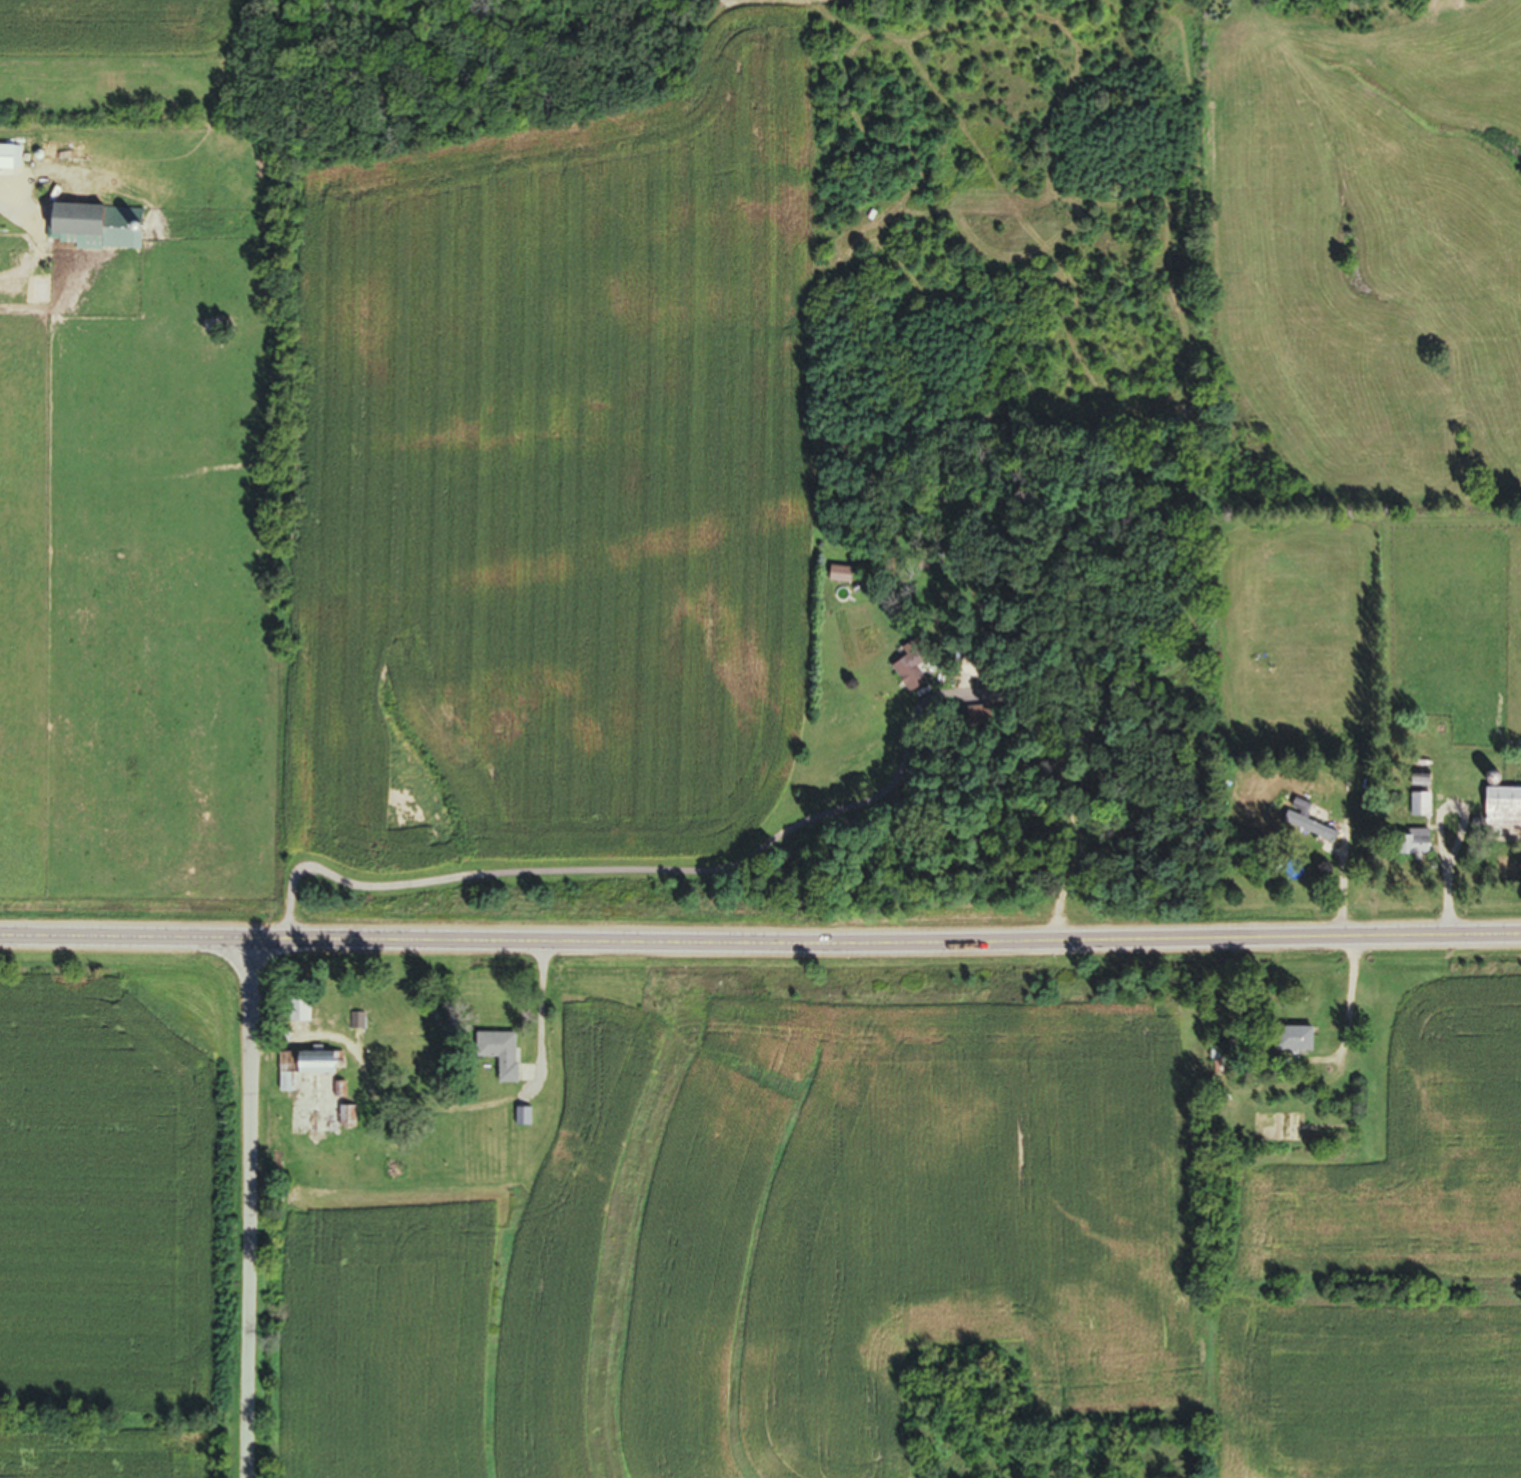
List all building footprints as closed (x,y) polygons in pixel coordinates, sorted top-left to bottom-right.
[(18,173),(18,150),(0,149),(0,173),(18,173)] [(46,249),(144,251),(145,210),(47,209),(46,249)] [(915,696),(923,682),(913,676),(921,664),(903,653),(887,678),(915,696)] [(1479,831),(1520,831),(1520,792),(1479,792),(1479,831)] [(1277,830),(1329,850),(1335,836),(1304,823),(1310,810),(1289,801),(1277,830)] [(1425,859),(1425,840),(1391,840),(1391,859),(1425,859)] [(307,1005),(283,1005),(284,1028),(308,1027),(307,1005)] [(1271,1057),(1310,1057),(1310,1032),(1271,1032),(1271,1057)] [(513,1038),(473,1038),(473,1064),(493,1064),(493,1089),(514,1089),(513,1038)] [(273,1058),(273,1097),(284,1097),(284,1080),(327,1079),(326,1058),(273,1058)] [(351,1131),(351,1121),(340,1121),(340,1131),(351,1131)] [(379,1184),(398,1184),(398,1141),(379,1141),(379,1184)]
